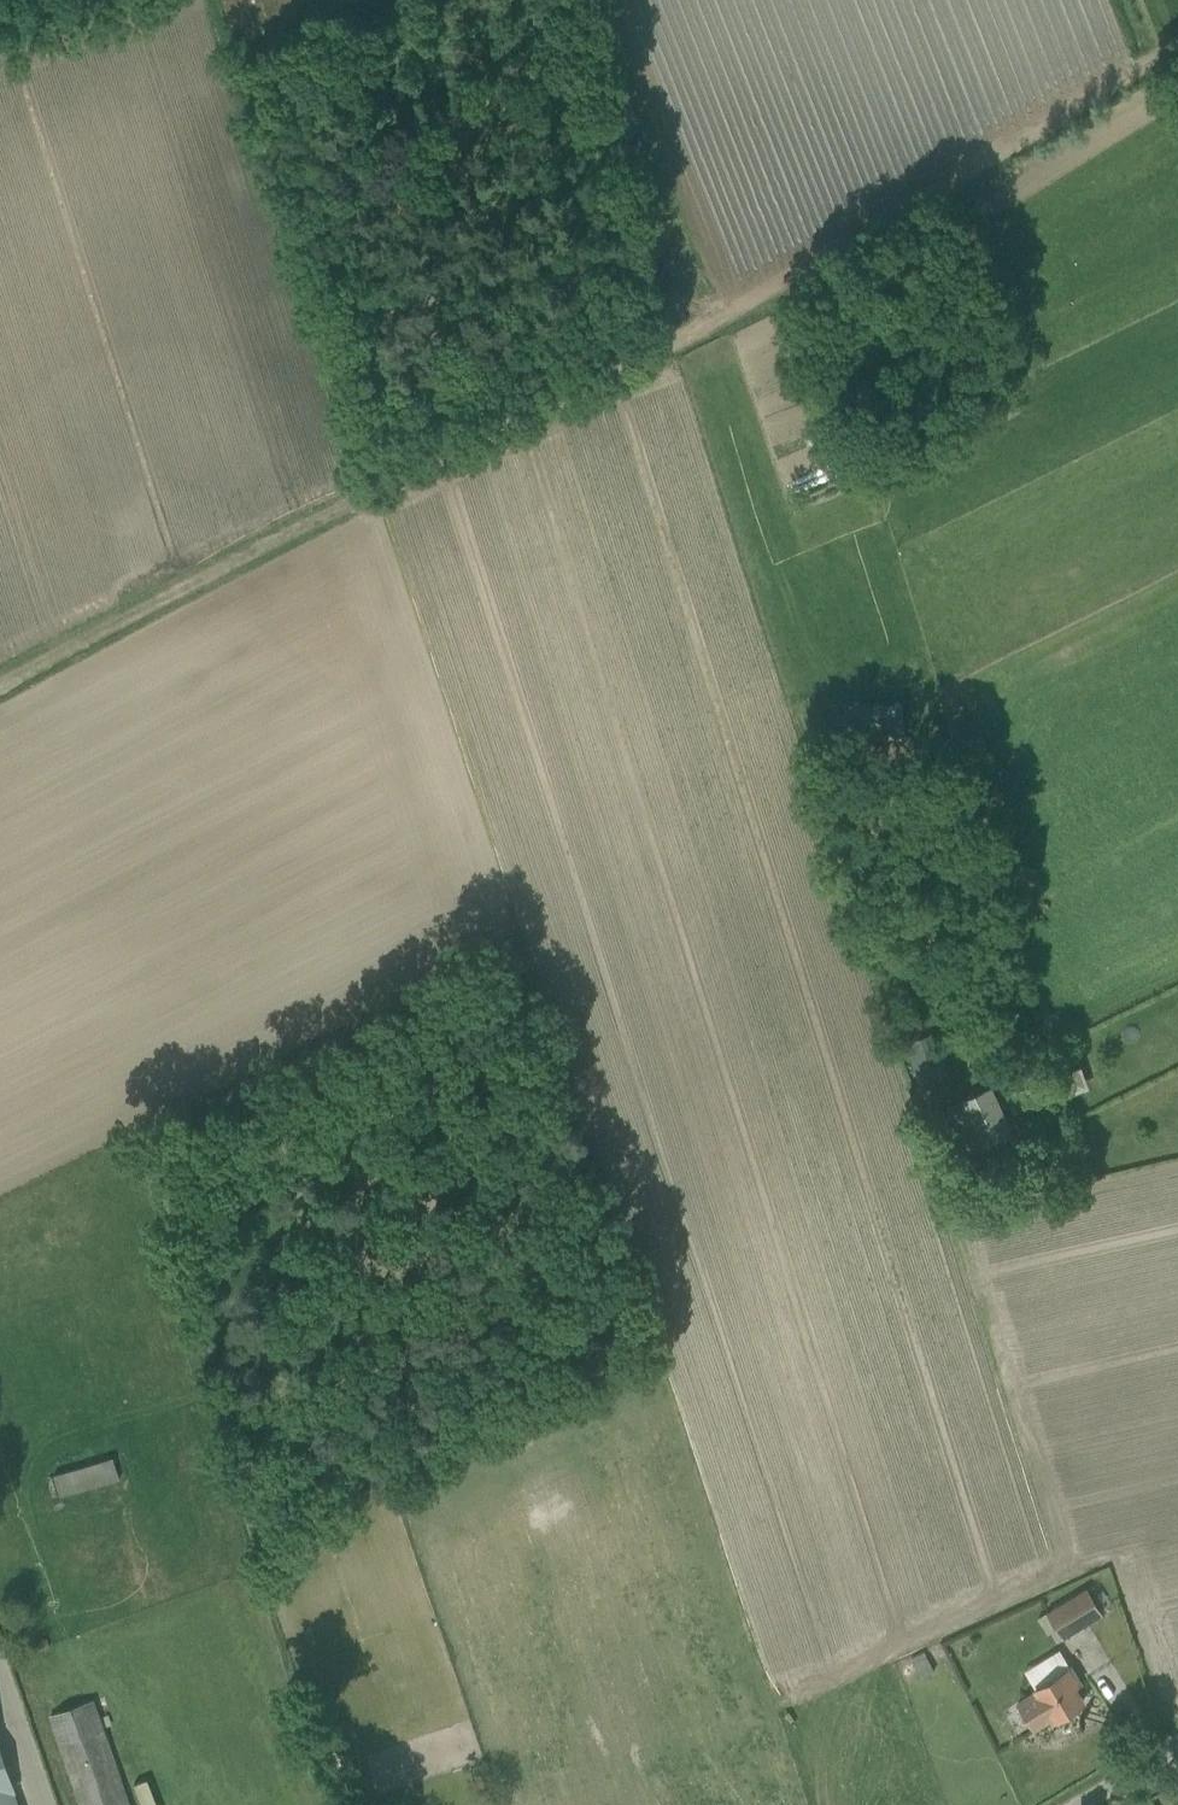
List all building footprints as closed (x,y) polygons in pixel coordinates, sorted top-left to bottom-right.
[(935,1031),(904,1040),(916,1078),(946,1069),(935,1031)] [(990,1086),(958,1102),(981,1151),(1014,1136),(990,1086)] [(1003,1149),(976,1161),(982,1174),(1009,1162),(1003,1149)] [(114,1456),(54,1472),(60,1494),(120,1478),(114,1456)] [(1086,1588),(1045,1612),(1062,1639),(1102,1615),(1086,1588)] [(39,1649),(50,1646),(47,1637),(37,1640),(39,1649)] [(935,1671),(924,1651),(911,1658),(921,1678),(935,1671)] [(1055,1719),(1084,1701),(1074,1686),(1080,1683),(1058,1651),(1025,1671),(1036,1689),(1015,1702),(1033,1731),(1054,1718),(1055,1719)] [(108,1738),(93,1697),(49,1713),(81,1804),(131,1804),(118,1766),(108,1738)] [(14,1783),(21,1781),(0,1718),(0,1804),(21,1804),(14,1783)]
